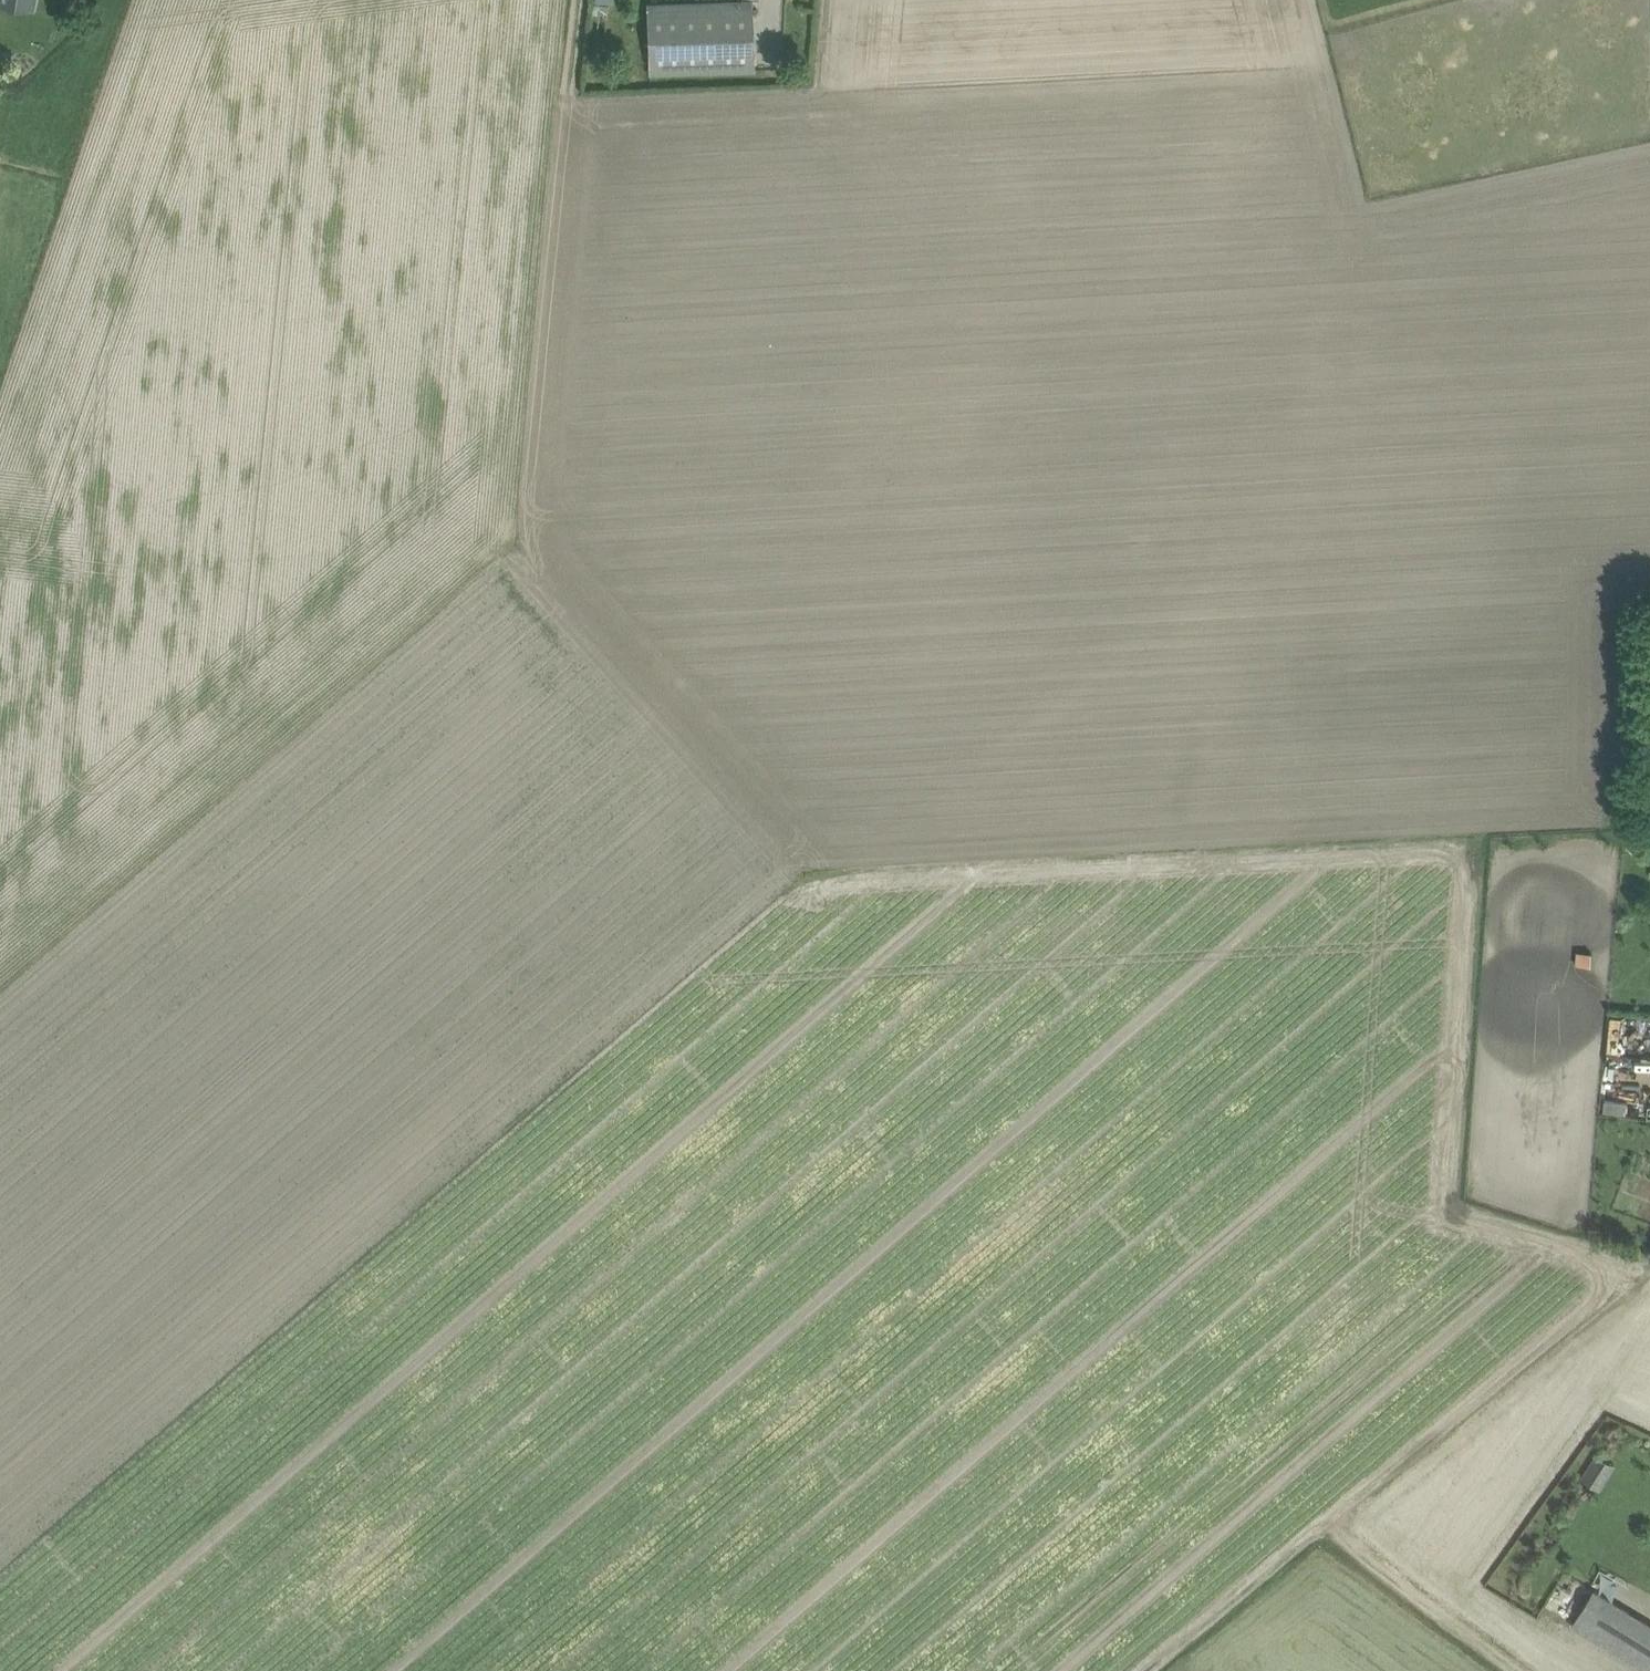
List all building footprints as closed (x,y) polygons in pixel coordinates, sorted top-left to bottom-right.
[(754,1),(649,4),(651,74),(756,71),(754,1)] [(1588,1468),(1582,1476),(1601,1488),(1606,1479),(1588,1468)] [(1641,1618),(1591,1588),(1571,1622),(1649,1670),(1649,1624),(1641,1618)]
